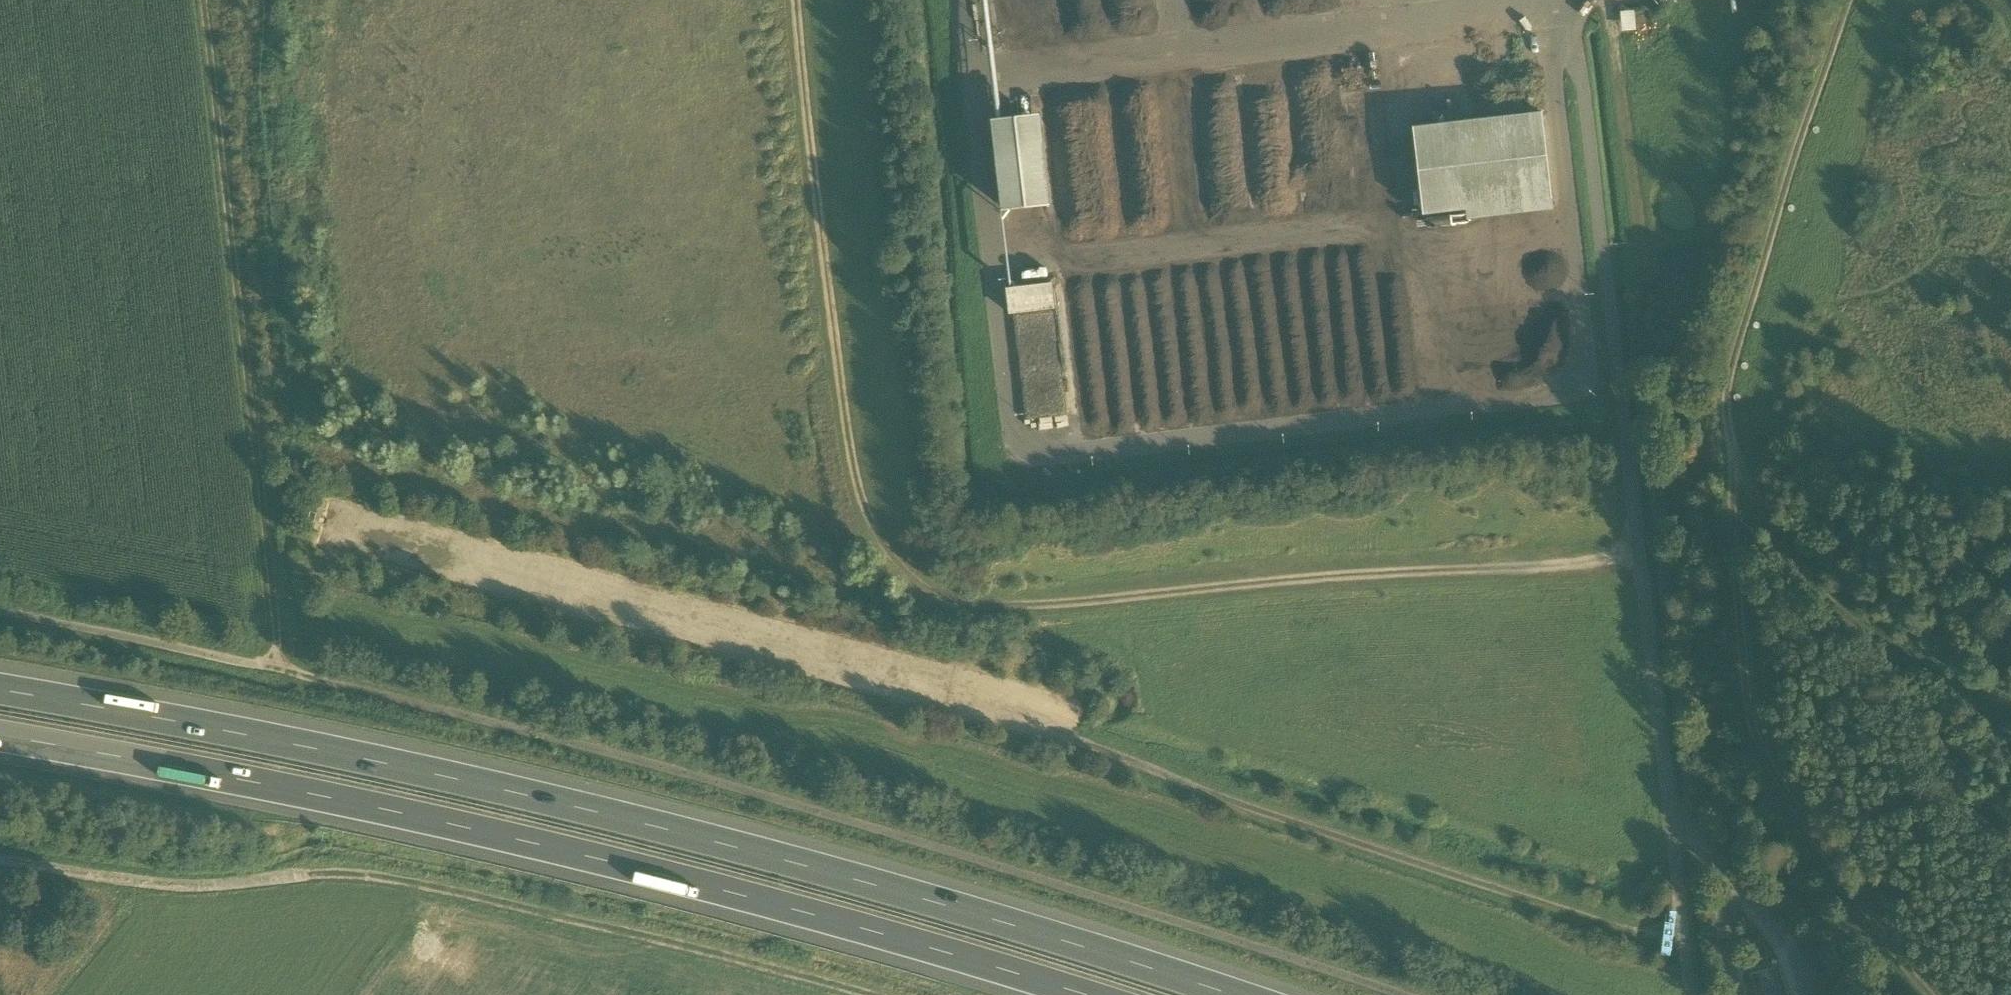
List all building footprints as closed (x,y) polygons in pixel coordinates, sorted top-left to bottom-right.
[(1456,124),(1466,210),(1551,200),(1541,114),(1456,124)] [(992,127),(994,146),(1041,141),(1039,121),(992,127)] [(1466,210),(1456,124),(1412,129),(1422,215),(1466,210)] [(994,146),(1001,207),(1048,202),(1041,141),(994,146)] [(1006,291),(1009,314),(1054,308),(1052,285),(1006,291)]
